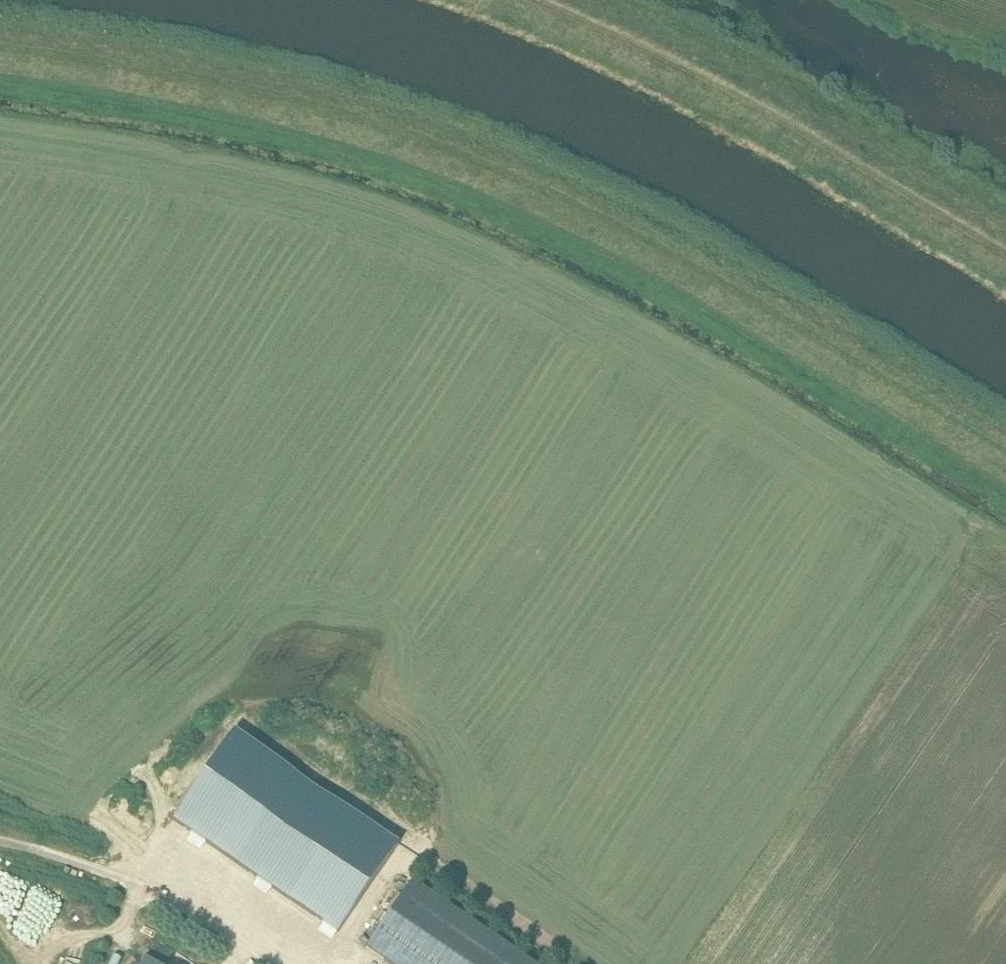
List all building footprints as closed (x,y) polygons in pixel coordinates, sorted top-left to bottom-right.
[(399,843),(234,730),(173,819),(338,932),(399,843)] [(412,880),(367,947),(392,963),(533,963),(412,880)]
